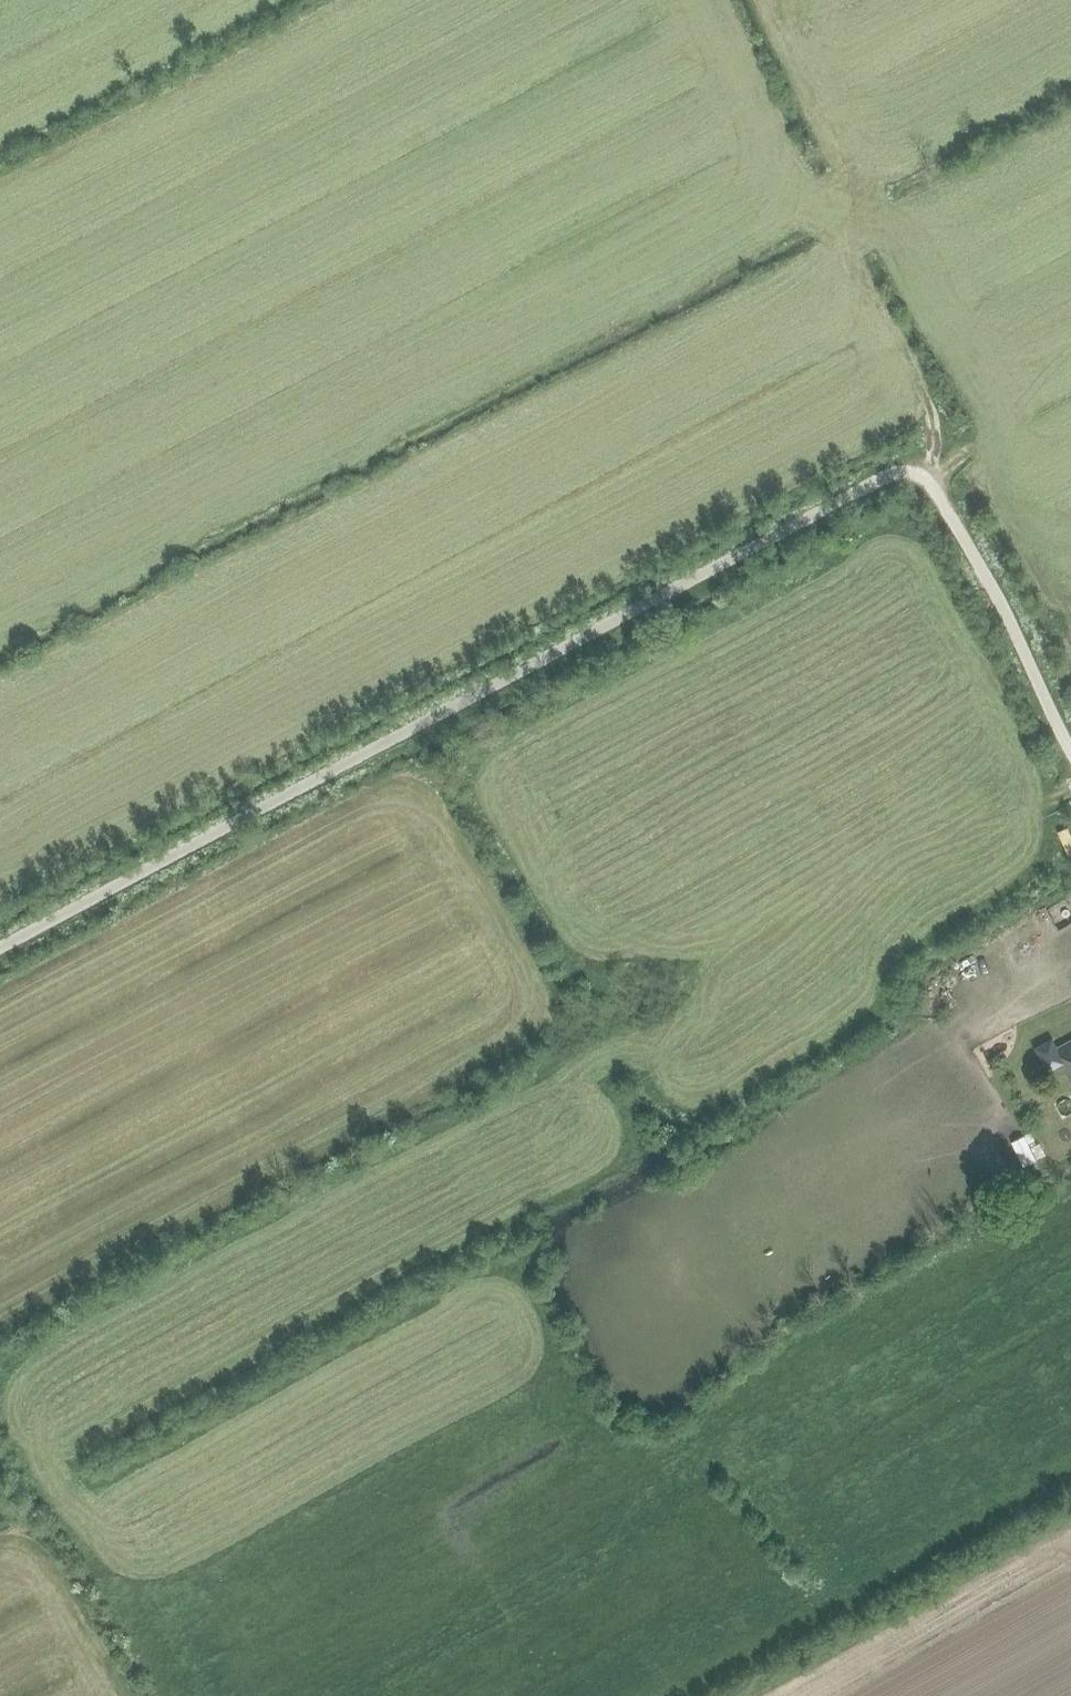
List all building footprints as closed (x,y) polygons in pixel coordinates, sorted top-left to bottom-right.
[(1070,1074),(1070,1042),(1058,1049),(1070,1074)] [(1029,1166),(1041,1161),(1030,1136),(1018,1142),(1029,1166)]
